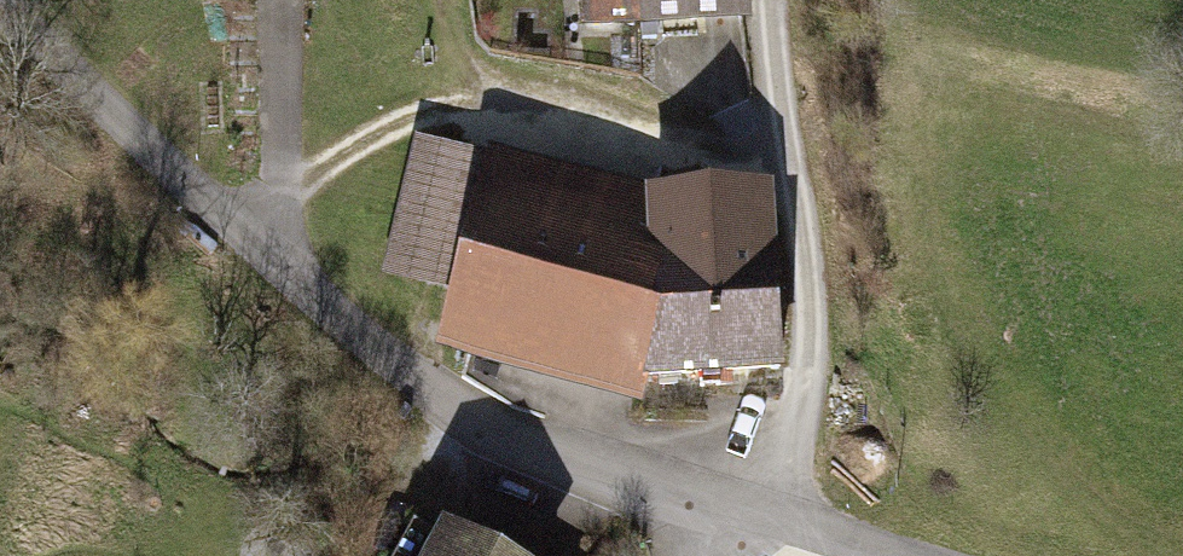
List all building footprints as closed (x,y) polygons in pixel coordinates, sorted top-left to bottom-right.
[(637,26),(635,0),(574,0),(576,30),(637,26)] [(637,26),(749,20),(748,0),(635,0),(637,26)] [(637,406),(644,379),(779,373),(770,180),(647,186),(484,146),(483,152),(414,135),(380,274),(443,289),(427,354),(637,406)] [(435,522),(417,555),(501,555),(435,522)]
